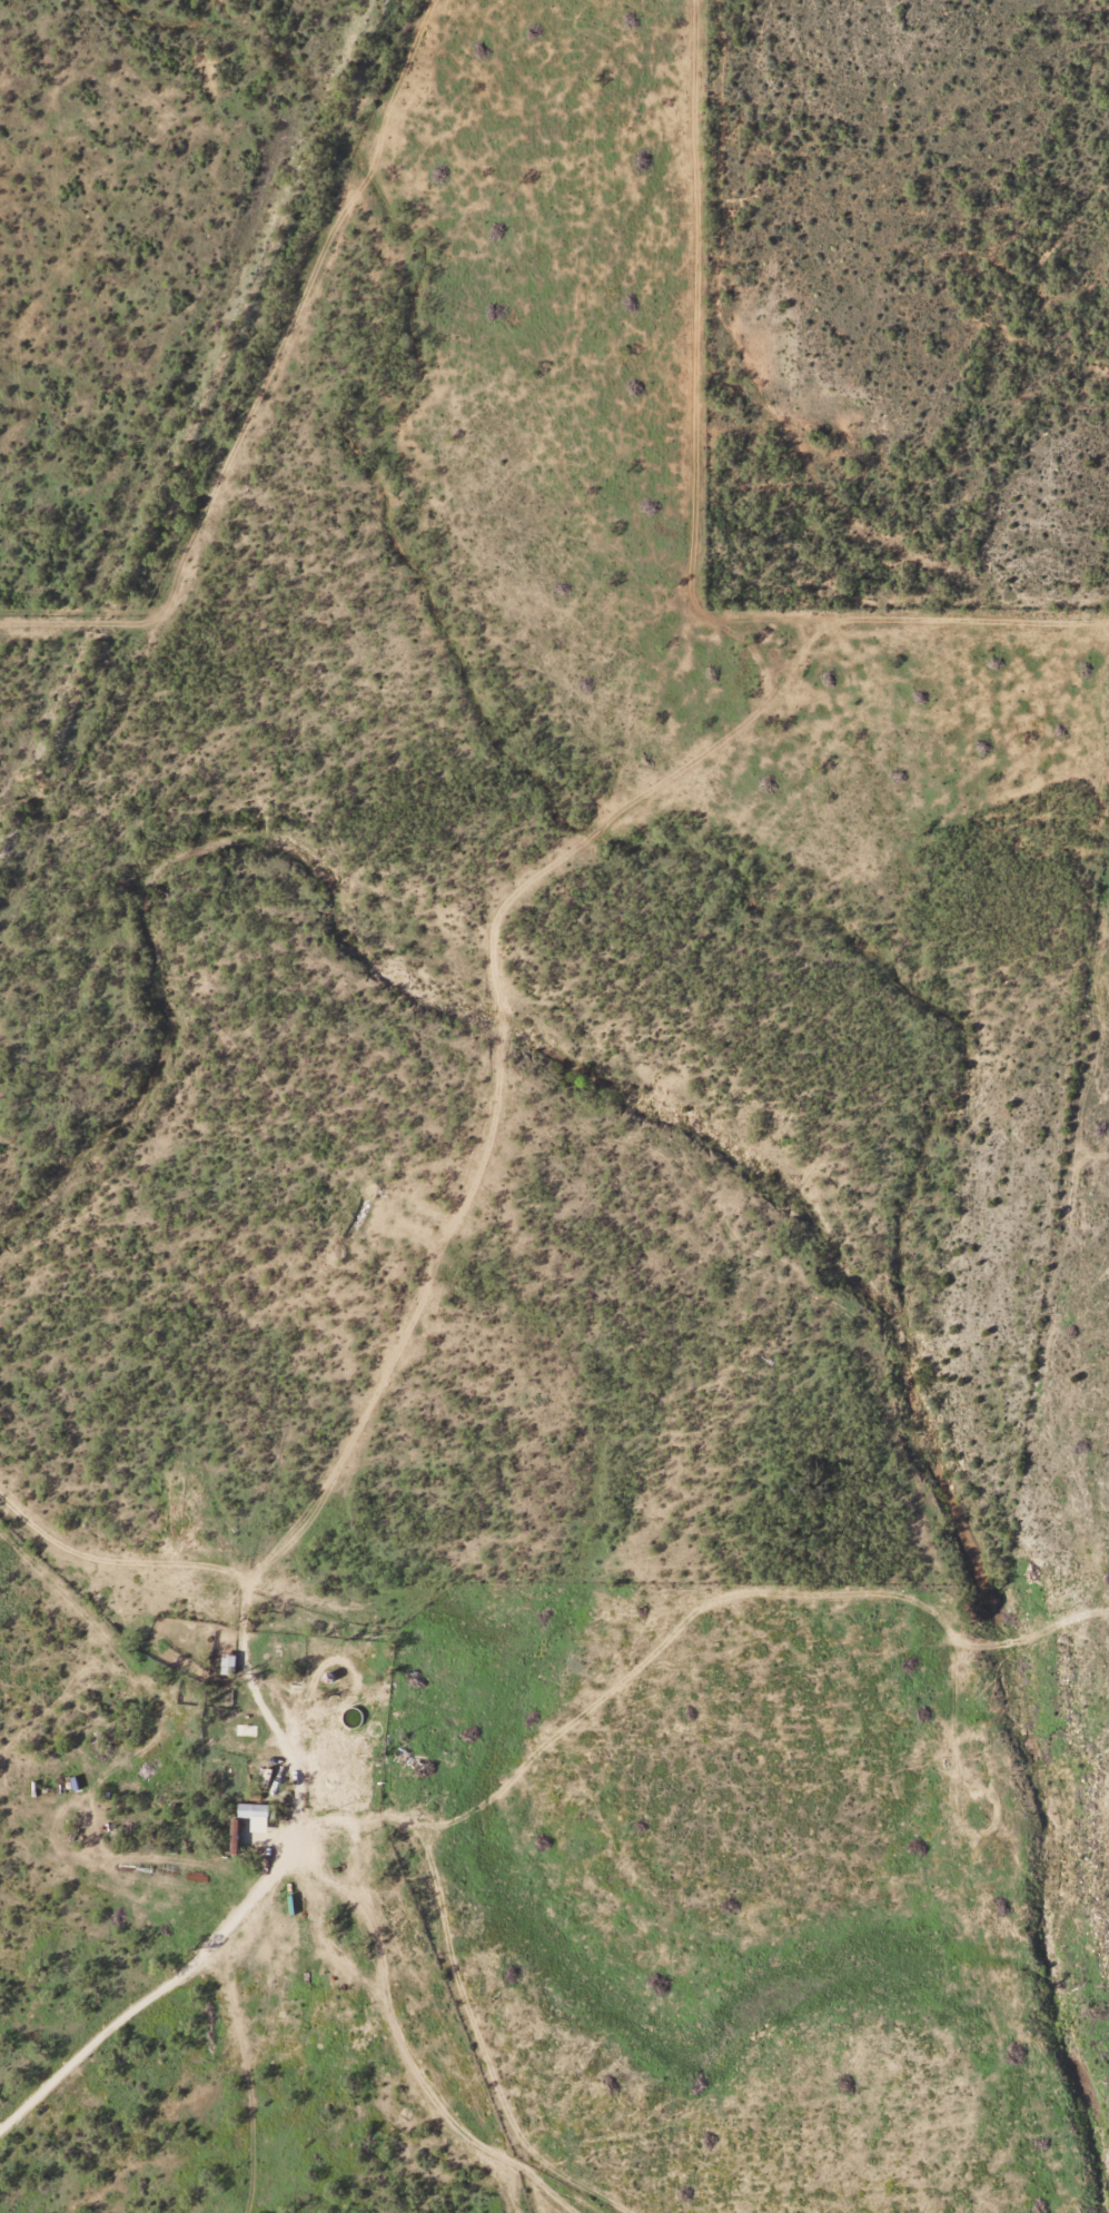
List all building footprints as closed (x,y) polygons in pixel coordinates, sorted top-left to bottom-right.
[(241,1817),(255,1818),(254,1832),(271,1833),(272,1805),(242,1803),(241,1817)]
